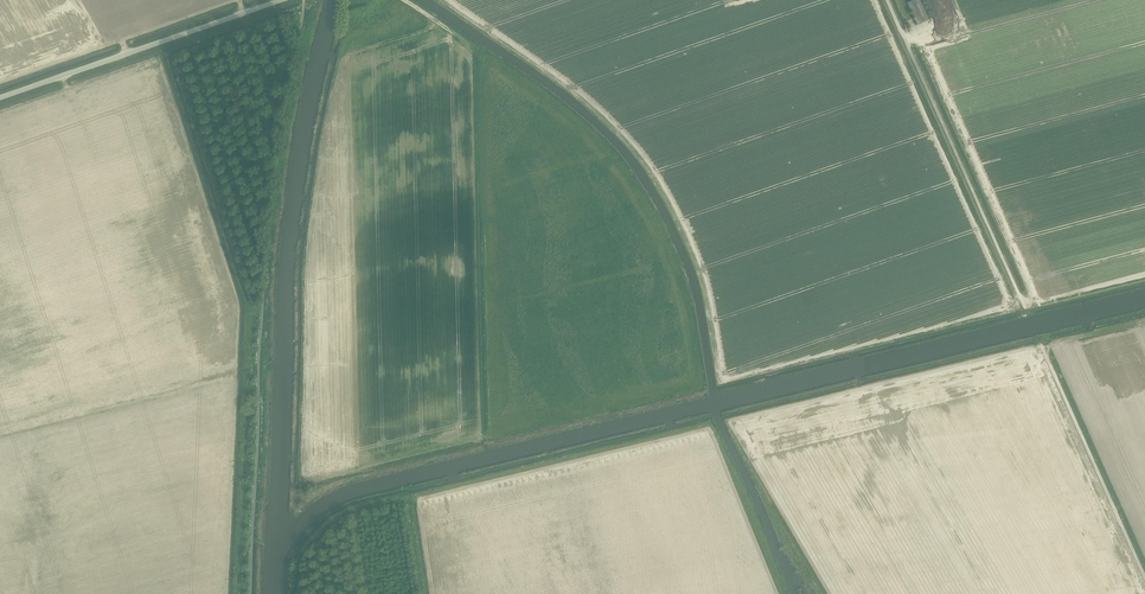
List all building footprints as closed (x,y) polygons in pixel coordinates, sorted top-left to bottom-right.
[(928,19),(920,0),(913,0),(908,2),(917,24),(928,19)]
